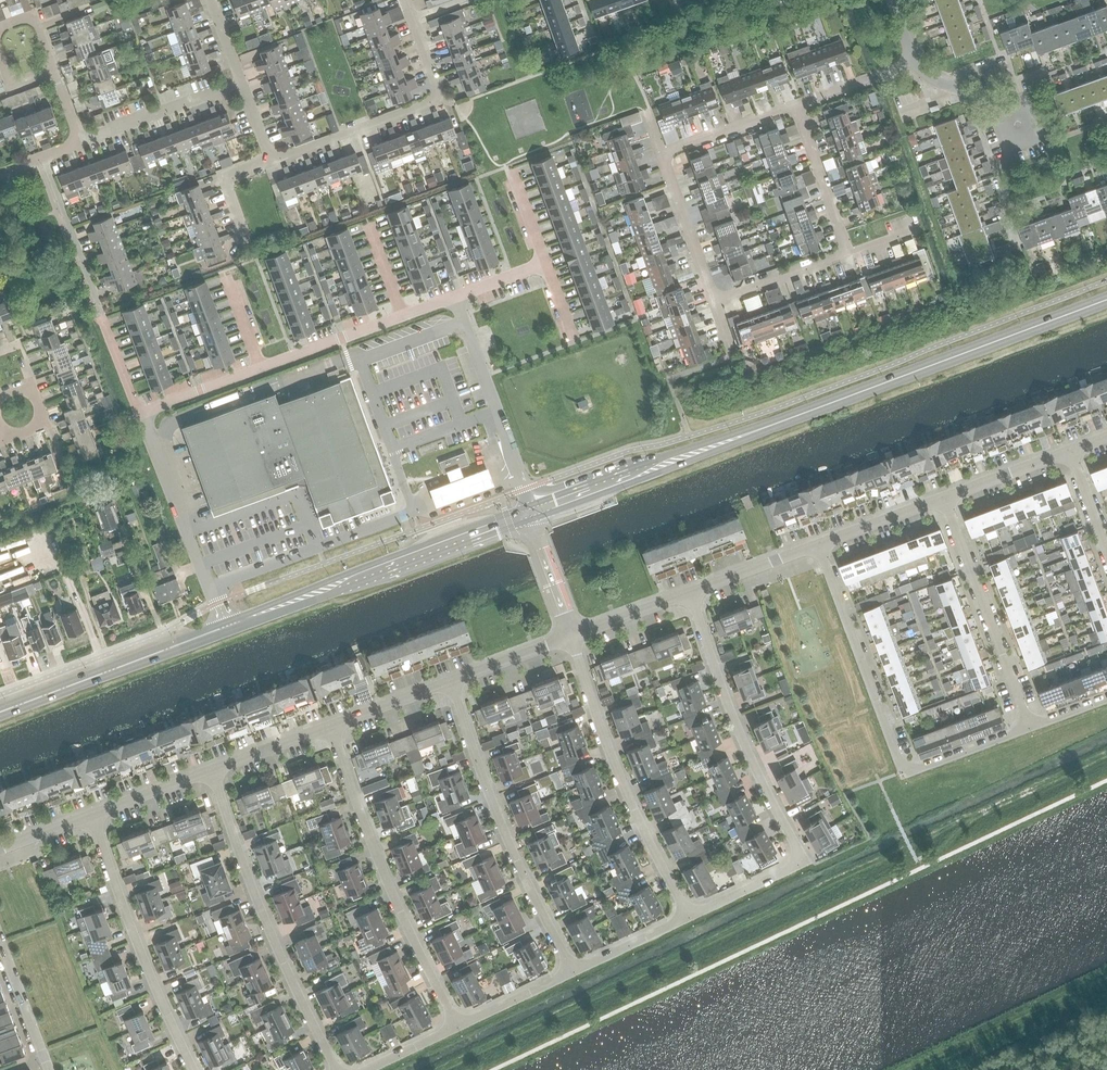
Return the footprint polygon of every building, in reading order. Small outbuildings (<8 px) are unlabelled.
[(24,12),(31,9),(27,0),(19,0),(24,12)] [(249,12),(244,0),(231,0),(238,17),(249,12)] [(249,12),(260,8),(257,0),(244,0),(249,12)] [(260,8),(271,4),(270,0),(257,0),(260,8)] [(271,4),(273,9),(284,5),(282,0),(270,0),(271,4)] [(541,3),(545,16),(563,9),(560,0),(549,0),(541,3)] [(603,0),(588,0),(594,17),(607,12),(603,0)] [(617,0),(603,0),(607,12),(620,7),(617,0)] [(960,0),(946,0),(937,3),(941,14),(962,6),(960,0)] [(166,9),(170,20),(199,9),(198,7),(188,11),(185,2),(166,9)] [(91,5),(94,12),(100,10),(98,3),(91,5)] [(575,14),(580,12),(578,4),(572,6),(575,14)] [(1106,5),(1096,9),(1104,30),(1106,29),(1106,5)] [(966,16),(962,6),(941,14),(944,24),(966,16)] [(359,15),(364,26),(390,16),(389,12),(381,15),(378,8),(359,15)] [(199,9),(170,20),(174,31),(193,24),(190,15),(200,12),(199,9)] [(433,37),(434,39),(463,28),(462,26),(465,25),(459,9),(440,16),(442,23),(440,24),(443,33),(433,37)] [(563,9),(545,16),(550,29),(568,22),(563,9)] [(1097,33),(1104,30),(1096,9),(1086,13),(1094,36),(1098,35),(1097,33)] [(1094,36),(1086,13),(1075,16),(1079,27),(1072,29),(1076,40),(1088,36),(1089,38),(1094,36)] [(122,30),(132,27),(128,14),(118,18),(122,30)] [(302,17),(306,27),(312,24),(308,15),(302,17)] [(68,30),(59,33),(61,38),(70,35),(87,29),(82,16),(65,22),(68,30)] [(364,26),(368,37),(386,30),(384,24),(392,21),(390,16),(364,26)] [(969,27),(966,16),(944,24),(948,34),(969,27)] [(1070,43),(1076,40),(1072,29),(1079,27),(1075,16),(1058,22),(1067,46),(1071,45),(1070,43)] [(579,27),(585,25),(582,17),(577,19),(579,27)] [(494,25),(492,18),(483,22),(485,28),(494,25)] [(568,22),(550,29),(554,42),(573,35),(568,22)] [(1031,32),(1028,22),(1016,26),(1021,37),(1015,39),(1018,50),(1035,44),(1035,43),(1031,32)] [(1067,46),(1058,22),(1048,26),(1052,37),(1045,39),(1049,50),(1061,46),(1062,48),(1067,46)] [(193,24),(174,31),(178,42),(207,31),(207,29),(196,33),(193,24)] [(73,42),(63,45),(65,51),(74,47),(91,41),(101,37),(96,25),(87,29),(70,35),(73,42)] [(1021,37),(1016,26),(1000,32),(1007,53),(1018,50),(1015,39),(1021,37)] [(1043,52),(1049,50),(1045,39),(1052,37),(1048,26),(1031,32),(1035,43),(1035,44),(1039,54),(1040,56),(1044,54),(1043,52)] [(969,27),(948,34),(952,44),(973,37),(969,27)] [(467,39),(463,28),(434,39),(434,41),(445,37),(448,46),(467,39)] [(368,37),(372,48),(399,38),(397,34),(389,37),(386,30),(368,37)] [(178,42),(182,53),(201,46),(198,37),(208,34),(207,31),(178,42)] [(298,33),(302,47),(309,45),(305,31),(298,33)] [(252,47),(264,43),(261,35),(249,39),(252,47)] [(573,35),(554,42),(559,55),(577,48),(573,35)] [(595,36),(590,37),(587,39),(589,44),(597,42),(595,36)] [(977,48),(973,37),(952,44),(956,56),(977,48)] [(372,48),(376,59),(394,52),(392,46),(400,43),(399,38),(372,48)] [(471,50),(467,39),(448,46),(451,55),(441,59),(442,61),(471,50)] [(841,39),(830,43),(837,63),(843,60),(845,67),(850,65),(848,59),(841,39)] [(70,63),(84,58),(84,57),(96,53),(91,41),(74,47),(77,54),(68,58),(70,63)] [(830,43),(820,47),(829,73),(833,71),(831,65),(837,63),(830,43)] [(718,46),(720,52),(727,49),(725,44),(718,46)] [(254,62),(255,66),(282,56),(278,45),(259,52),(262,59),(254,62)] [(204,55),(201,46),(182,53),(187,64),(216,53),(215,51),(204,55)] [(810,72),(816,70),(809,51),(807,46),(797,49),(808,80),(812,79),(810,72)] [(820,47),(809,51),(816,70),(822,68),(824,74),(829,73),(820,47)] [(96,53),(84,57),(84,58),(88,70),(105,63),(114,60),(110,48),(101,51),(96,53)] [(307,48),(300,51),(304,60),(311,58),(307,48)] [(786,53),(788,58),(795,78),(801,75),(803,82),(808,80),(797,49),(786,53)] [(453,59),(456,68),(475,61),(471,50),(442,61),(443,63),(453,59)] [(376,59),(380,70),(407,60),(405,56),(397,59),(394,52),(376,59)] [(145,55),(148,62),(154,59),(152,53),(145,55)] [(207,76),(220,71),(218,65),(209,68),(206,59),(216,56),(216,53),(187,64),(191,76),(205,71),(207,76)] [(508,62),(505,53),(499,55),(502,64),(508,62)] [(770,65),(780,91),(784,89),(782,82),(788,80),(779,55),(768,59),(770,65)] [(265,68),(268,74),(286,67),(282,56),(255,66),(257,71),(265,68)] [(682,66),(689,63),(686,57),(680,60),(682,66)] [(380,70),(384,81),(403,74),(400,68),(408,65),(407,60),(380,70)] [(105,63),(88,70),(93,82),(110,76),(110,75),(119,72),(115,61),(106,64),(105,63)] [(479,72),(475,61),(456,68),(460,77),(449,81),(450,83),(479,72)] [(667,62),(656,67),(658,71),(662,70),(662,71),(669,68),(667,62)] [(775,92),(780,91),(770,65),(760,68),(767,88),(773,85),(775,92)] [(262,84),(264,88),(291,78),(286,67),(268,74),(270,81),(262,84)] [(761,90),(767,88),(760,68),(749,72),(759,98),(763,96),(761,90)] [(479,72),(450,83),(451,85),(461,81),(465,90),(483,83),(479,72)] [(749,72),(739,76),(746,95),(752,93),(754,100),(759,98),(749,72)] [(384,81),(388,92),(415,82),(413,78),(405,81),(403,74),(384,81)] [(1095,78),(1103,100),(1106,98),(1106,79),(1105,74),(1095,78)] [(733,107),(738,106),(729,80),(727,75),(716,79),(725,103),(731,100),(733,107)] [(110,76),(93,82),(97,94),(114,88),(110,76)] [(739,76),(729,80),(738,106),(742,104),(740,97),(746,95),(739,76)] [(274,90),(276,96),(295,89),(291,78),(264,88),(265,93),(274,90)] [(1095,78),(1085,82),(1092,104),(1103,100),(1095,78)] [(718,105),(711,86),(709,81),(699,85),(700,90),(709,116),(714,114),(711,107),(718,105)] [(417,87),(415,82),(388,92),(392,104),(411,97),(408,90),(417,87)] [(1085,82),(1074,86),(1082,107),(1092,104),(1085,82)] [(154,86),(147,88),(149,95),(156,92),(154,86)] [(1072,111),(1082,107),(1074,86),(1064,89),(1072,111)] [(119,100),(114,88),(97,94),(102,107),(119,100)] [(299,100),(295,89),(276,96),(278,103),(270,106),(272,110),(299,100)] [(1061,115),(1072,111),(1064,89),(1053,93),(1061,115)] [(705,117),(709,116),(700,90),(690,93),(696,113),(702,111),(705,117)] [(679,97),(688,123),(693,122),(690,115),(696,113),(690,93),(679,97)] [(669,101),(676,120),(682,118),(684,125),(688,123),(679,97),(669,101)] [(365,102),(369,111),(376,108),(373,99),(365,102)] [(282,112),(284,118),(303,111),(299,100),(272,110),(273,115),(282,112)] [(676,120),(669,101),(658,105),(663,119),(657,121),(661,133),(672,129),(670,122),(676,120)] [(828,123),(830,129),(849,122),(846,112),(849,111),(846,103),(829,109),(832,116),(826,118),(820,121),(821,125),(828,123)] [(222,135),(224,141),(235,136),(226,112),(217,116),(213,105),(211,106),(222,135)] [(50,106),(38,111),(44,128),(56,123),(50,106)] [(222,135),(211,106),(209,107),(213,117),(204,121),(212,143),(215,143),(213,139),(222,135)] [(436,110),(434,111),(445,140),(456,136),(455,133),(449,117),(440,121),(436,110)] [(32,132),(44,128),(38,111),(25,115),(32,132)] [(278,128),(280,132),(307,122),(303,111),(284,118),(286,125),(278,128)] [(435,122),(427,126),(434,144),(445,140),(434,111),(432,112),(435,122)] [(622,127),(630,124),(630,125),(642,121),(638,111),(619,118),(622,127)] [(882,111),(880,112),(877,113),(880,123),(884,122),(885,121),(882,111)] [(17,131),(13,120),(11,114),(0,118),(0,122),(5,135),(17,131)] [(182,129),(189,148),(200,144),(189,114),(187,115),(191,126),(182,129)] [(191,114),(189,114),(200,144),(202,149),(213,145),(212,143),(204,121),(195,124),(191,114)] [(19,137),(32,132),(25,115),(13,120),(17,131),(19,137)] [(934,125),(938,137),(960,129),(956,117),(934,125)] [(423,148),(434,144),(427,126),(418,129),(414,118),(412,119),(423,148)] [(413,131),(405,134),(412,153),(414,159),(425,155),(423,148),(412,119),(410,120),(413,131)] [(335,120),(328,123),(332,133),(339,130),(335,120)] [(826,137),(827,142),(858,131),(854,120),(849,122),(830,129),(832,135),(826,137)] [(178,152),(189,148),(182,129),(173,132),(169,122),(167,123),(178,152)] [(311,134),(307,122),(280,132),(282,137),(290,134),(292,141),(311,134)] [(169,134),(160,137),(167,156),(178,152),(167,123),(165,123),(169,134)] [(610,151),(629,144),(627,138),(634,136),(630,125),(630,124),(622,127),(604,133),(602,137),(604,141),(606,140),(610,151)] [(391,139),(383,142),(390,161),(401,157),(390,127),(388,128),(391,139)] [(401,157),(412,153),(405,134),(396,137),(392,127),(390,127),(401,157)] [(761,145),(762,146),(788,137),(786,132),(779,135),(777,128),(758,135),(758,137),(753,139),(756,147),(761,145)] [(938,137),(942,148),(964,140),(960,129),(938,137)] [(156,160),(167,156),(160,137),(151,140),(147,130),(145,131),(156,160)] [(140,153),(134,155),(139,169),(146,167),(145,164),(156,160),(145,131),(143,132),(147,142),(137,146),(140,153)] [(462,131),(455,133),(456,136),(461,150),(462,150),(468,147),(462,131)] [(858,131),(827,142),(829,146),(835,144),(838,150),(861,141),(858,131)] [(917,143),(914,133),(908,135),(911,145),(917,143)] [(789,141),(788,137),(762,146),(765,157),(785,150),(782,144),(789,141)] [(968,152),(964,140),(942,148),(946,159),(968,152)] [(833,158),(836,167),(849,163),(847,159),(865,152),(861,141),(838,150),(840,156),(833,158)] [(379,165),(390,161),(383,142),(371,146),(373,151),(367,154),(374,174),(381,172),(379,165)] [(133,172),(139,169),(134,155),(128,157),(125,150),(116,153),(112,143),(110,144),(121,173),(132,169),(133,172)] [(111,155),(103,158),(110,177),(121,173),(110,144),(108,145),(111,155)] [(632,150),(629,144),(610,151),(614,161),(640,152),(638,148),(632,150)] [(742,144),(736,146),(739,153),(745,151),(742,144)] [(339,179),(350,175),(343,157),(335,160),(331,149),(329,150),(339,179)] [(330,161),(321,165),(328,183),(339,179),(329,150),(326,151),(330,161)] [(712,164),(708,153),(700,156),(699,151),(696,150),(687,153),(690,160),(689,160),(691,166),(685,169),(686,173),(712,164)] [(787,156),(785,150),(765,157),(769,167),(795,158),(793,153),(787,156)] [(90,151),(88,152),(99,181),(110,177),(103,158),(94,162),(90,151)] [(89,163),(81,167),(88,185),(99,181),(88,152),(86,153),(89,163)] [(226,166),(242,159),(239,152),(223,159),(226,166)] [(355,152),(343,157),(350,175),(362,171),(355,152)] [(641,156),(640,152),(614,161),(618,172),(637,165),(635,159),(641,156)] [(968,152),(946,159),(950,170),(972,163),(968,152)] [(363,155),(357,158),(361,168),(367,165),(363,155)] [(555,168),(551,156),(532,163),(536,175),(555,168)] [(317,187),(328,183),(321,165),(313,168),(309,157),(307,158),(317,187)] [(308,170),(299,173),(306,192),(317,187),(307,158),(304,159),(308,170)] [(769,167),(773,177),(792,171),(790,164),(797,162),(795,158),(769,167)] [(68,159),(66,160),(77,189),(88,185),(81,167),(72,170),(68,159)] [(77,189),(66,160),(64,161),(68,172),(58,175),(67,199),(79,195),(77,189)] [(471,160),(462,163),(465,171),(473,168),(471,160)] [(590,160),(583,163),(586,170),(592,168),(590,160)] [(850,167),(849,163),(836,167),(839,176),(846,174),(848,180),(872,171),(868,160),(850,167)] [(749,163),(743,165),(746,175),(753,173),(749,163)] [(972,163),(950,170),(954,182),(976,174),(972,163)] [(694,175),(697,181),(716,174),(712,164),(686,173),(688,177),(694,175)] [(616,184),(621,182),(647,173),(646,168),(639,171),(637,165),(618,172),(613,174),(616,184)] [(929,175),(925,165),(919,167),(923,177),(929,175)] [(284,200),(295,196),(285,166),(282,167),(286,178),(277,181),(282,194),(275,197),(280,210),(287,208),(284,200)] [(295,196),(306,192),(299,173),(291,176),(287,166),(285,166),(295,196)] [(585,172),(588,181),(599,176),(596,167),(585,172)] [(559,179),(555,168),(536,175),(540,186),(559,179)] [(794,177),(792,171),(773,177),(776,187),(771,189),(773,196),(779,194),(805,186),(801,174),(794,177)] [(844,188),(845,193),(871,183),(871,182),(876,181),(872,171),(848,180),(850,186),(844,188)] [(649,177),(647,173),(621,182),(616,184),(621,195),(625,193),(645,186),(642,180),(649,177)] [(716,175),(716,174),(697,181),(699,187),(692,190),(694,194),(724,183),(720,173),(716,175)] [(976,174),(954,182),(957,188),(946,191),(948,197),(970,189),(968,184),(978,181),(976,174)] [(435,183),(433,176),(427,178),(429,185),(435,183)] [(563,190),(559,179),(540,186),(544,197),(563,190)] [(416,183),(419,190),(425,188),(422,181),(416,183)] [(409,183),(403,185),(406,193),(412,191),(409,183)] [(472,195),(468,183),(449,190),(453,202),(472,195)] [(702,196),(704,202),(723,195),(723,194),(727,193),(724,183),(694,194),(695,198),(702,196)] [(856,201),(875,194),(871,183),(845,193),(847,197),(854,195),(856,201)] [(179,204),(184,202),(213,191),(212,189),(202,193),(198,184),(179,191),(175,193),(179,204)] [(754,195),(757,203),(761,201),(755,184),(750,185),(754,195)] [(1096,187),(1104,209),(1106,208),(1106,186),(1106,184),(1096,187)] [(754,195),(750,185),(743,188),(747,198),(754,195)] [(779,194),(786,213),(805,206),(803,200),(809,197),(805,186),(779,194)] [(1096,187),(1085,191),(1089,202),(1083,205),(1087,215),(1104,209),(1096,187)] [(970,189),(948,197),(952,208),(974,200),(970,189)] [(567,201),(563,190),(544,197),(548,208),(567,201)] [(188,213),(206,206),(203,198),(214,194),(213,191),(184,202),(188,213)] [(1066,198),(1070,209),(1071,208),(1076,219),(1077,219),(1087,215),(1083,205),(1089,202),(1085,191),(1066,198)] [(594,194),(598,205),(606,203),(602,192),(594,194)] [(879,205),(875,194),(856,201),(858,207),(851,209),(853,214),(860,211),(860,212),(879,205)] [(476,206),(472,195),(453,202),(457,213),(476,206)] [(727,206),(723,195),(704,202),(706,208),(700,210),(704,222),(729,213),(727,206)] [(651,200),(645,203),(642,196),(623,203),(627,214),(657,203),(655,197),(651,198),(651,200)] [(974,200),(952,208),(956,219),(978,211),(974,200)] [(571,212),(567,201),(548,208),(552,219),(571,212)] [(758,203),(760,210),(765,208),(767,205),(765,201),(758,203)] [(627,214),(631,224),(650,218),(648,212),(654,209),(655,211),(659,209),(657,203),(627,214)] [(99,213),(105,211),(103,204),(97,207),(99,213)] [(220,211),(210,215),(206,206),(188,213),(188,214),(183,216),(187,226),(192,224),(221,214),(220,211)] [(410,217),(406,206),(387,213),(391,224),(410,217)] [(476,206),(457,213),(461,224),(480,217),(476,206)] [(807,212),(805,206),(786,213),(789,223),(815,214),(813,209),(807,212)] [(91,216),(97,214),(95,207),(89,209),(91,216)] [(1071,208),(1070,209),(1062,211),(1066,222),(1059,224),(1063,235),(1080,229),(1077,219),(1076,219),(1071,208)] [(79,221),(86,218),(84,211),(77,214),(79,221)] [(349,211),(341,214),(343,220),(351,216),(349,211)] [(978,211),(956,219),(960,230),(982,223),(978,211)] [(1062,211),(1045,217),(1053,238),(1063,235),(1059,224),(1066,222),(1062,211)] [(335,212),(328,214),(331,223),(338,221),(335,212)] [(575,223),(571,212),(552,219),(557,230),(575,223)] [(715,231),(717,237),(736,230),(732,219),(732,220),(729,213),(704,222),(708,233),(715,231)] [(221,214),(192,224),(196,235),(214,228),(211,220),(222,216),(221,214)] [(789,223),(793,233),(812,227),(810,221),(817,218),(815,214),(789,223)] [(87,233),(89,237),(115,227),(111,216),(93,223),(95,230),(87,233)] [(414,229),(410,217),(391,224),(395,236),(414,229)] [(484,228),(480,217),(461,224),(466,235),(484,228)] [(1036,244),(1053,238),(1045,217),(1035,221),(1039,232),(1033,234),(1036,244)] [(652,224),(650,218),(631,224),(635,235),(667,223),(665,219),(652,224)] [(314,220),(307,223),(310,230),(317,227),(314,220)] [(982,223),(960,230),(961,233),(957,235),(960,243),(987,234),(1002,228),(999,220),(983,226),(982,223)] [(141,224),(143,230),(151,227),(149,221),(141,224)] [(1025,248),(1036,244),(1033,234),(1039,232),(1035,221),(1018,227),(1025,248)] [(580,234),(575,223),(557,230),(561,241),(580,234)] [(635,235),(638,245),(657,238),(655,232),(668,228),(667,223),(635,235)] [(98,239),(101,245),(120,238),(115,227),(89,237),(90,242),(98,239)] [(793,233),(797,244),(823,235),(821,230),(814,233),(812,227),(793,233)] [(214,228),(196,235),(200,246),(229,235),(228,233),(218,237),(214,228)] [(351,240),(346,228),(324,237),(328,248),(351,240)] [(489,239),(484,228),(466,235),(470,246),(489,239)] [(419,240),(414,229),(395,236),(400,247),(419,240)] [(608,233),(610,238),(617,236),(616,230),(608,233)] [(740,241),(736,230),(717,237),(719,243),(712,245),(714,250),(740,241)] [(774,231),(768,234),(771,240),(776,238),(774,231)] [(584,245),(580,234),(561,241),(565,252),(584,245)] [(987,234),(960,243),(964,254),(991,245),(987,234)] [(229,235),(200,246),(204,258),(208,268),(227,261),(223,251),(219,242),(230,238),(229,235)] [(824,239),(823,235),(797,244),(801,255),(820,248),(817,241),(824,239)] [(95,255),(97,259),(124,249),(120,238),(101,245),(103,252),(95,255)] [(638,245),(642,256),(668,246),(666,242),(660,244),(657,238),(638,245)] [(163,247),(170,245),(168,239),(161,241),(163,247)] [(493,250),(489,239),(470,246),(474,257),(493,250)] [(355,251),(351,240),(328,248),(332,260),(336,258),(355,251)] [(423,251),(419,240),(400,247),(404,258),(423,251)] [(722,252),(724,258),(743,251),(740,241),(714,250),(715,254),(722,252)] [(895,245),(899,256),(908,253),(904,241),(895,245)] [(674,244),(668,246),(669,251),(670,253),(676,250),(674,244)] [(992,249),(991,245),(964,254),(968,266),(1010,251),(1007,244),(992,249)] [(588,256),(584,245),(565,252),(569,263),(588,256)] [(642,256),(646,266),(665,259),(663,253),(669,251),(668,246),(642,256)] [(914,259),(908,261),(915,280),(924,277),(925,279),(933,276),(923,248),(911,252),(914,259)] [(107,261),(109,267),(128,260),(124,249),(97,259),(98,264),(107,261)] [(497,261),(493,250),(474,257),(478,268),(497,261)] [(720,266),(721,271),(752,260),(748,250),(744,251),(743,251),(724,258),(726,264),(720,266)] [(289,262),(285,251),(266,258),(270,270),(289,262)] [(359,262),(355,251),(336,258),(340,269),(359,262)] [(427,262),(423,251),(404,258),(408,269),(427,262)] [(766,256),(768,262),(776,259),(774,253),(766,256)] [(592,267),(588,256),(569,263),(573,274),(592,267)] [(895,258),(904,284),(915,280),(908,261),(902,263),(899,256),(895,258)] [(893,266),(887,268),(894,287),(904,284),(895,258),(891,260),(893,266)] [(646,266),(650,277),(675,267),(674,263),(667,265),(665,259),(646,266)] [(103,277),(105,281),(132,271),(128,260),(109,267),(111,274),(103,277)] [(755,271),(752,260),(721,271),(723,275),(730,273),(732,279),(755,271)] [(293,274),(289,262),(270,270),(274,281),(293,274)] [(363,273),(359,262),(340,269),(344,280),(363,273)] [(431,273),(427,262),(408,269),(412,280),(431,273)] [(879,264),(874,265),(883,291),(894,287),(887,268),(881,271),(879,264)] [(869,296),(883,291),(874,265),(870,267),(872,274),(862,277),(869,296)] [(596,278),(592,267),(573,274),(577,285),(596,278)] [(677,272),(675,267),(650,277),(653,287),(654,287),(672,281),(673,281),(670,274),(677,272)] [(180,276),(177,268),(171,270),(174,278),(180,276)] [(136,283),(132,271),(105,281),(107,286),(115,283),(117,290),(136,283)] [(440,282),(436,271),(431,273),(412,280),(416,291),(440,282)] [(367,284),(363,273),(344,280),(348,291),(367,284)] [(297,285),(293,274),(274,281),(278,292),(297,285)] [(855,301),(869,296),(862,277),(852,281),(850,274),(846,276),(855,301)] [(163,276),(160,278),(158,281),(160,285),(166,283),(163,276)] [(844,305),(855,301),(846,276),(841,277),(843,284),(837,286),(844,305)] [(600,290),(596,278),(577,285),(581,297),(600,290)] [(208,292),(204,281),(185,288),(190,299),(208,292)] [(690,291),(683,294),(681,287),(675,289),(672,281),(654,287),(657,296),(655,297),(659,307),(666,305),(692,296),(690,291)] [(825,283),(834,309),(844,305),(837,286),(831,288),(829,282),(825,283)] [(833,309),(834,309),(825,283),(820,285),(823,291),(817,294),(825,318),(835,314),(833,309)] [(371,295),(367,284),(348,291),(343,293),(347,304),(352,302),(371,295)] [(301,296),(297,285),(278,292),(282,303),(301,296)] [(772,302),(787,296),(783,285),(768,290),(772,302)] [(825,318),(817,294),(811,296),(808,289),(804,291),(813,316),(812,317),(814,322),(825,318)] [(604,301),(600,290),(581,297),(585,308),(604,301)] [(813,316),(804,291),(799,292),(802,299),(792,302),(796,315),(800,314),(802,320),(812,317),(813,316)] [(213,303),(208,292),(190,299),(194,310),(213,303)] [(747,297),(750,309),(766,305),(763,293),(747,297)] [(375,306),(371,295),(352,302),(357,313),(375,306)] [(305,307),(301,296),(282,303),(286,314),(305,307)] [(666,305),(669,315),(688,309),(686,303),(693,300),(692,296),(666,305)] [(793,316),(796,315),(792,302),(782,306),(779,299),(775,301),(786,331),(797,327),(793,316)] [(0,303),(0,321),(0,322),(1,322),(4,332),(9,330),(5,320),(13,317),(6,300),(0,303)] [(608,312),(604,301),(585,308),(589,319),(608,312)] [(786,331),(775,301),(771,302),(773,309),(767,311),(776,336),(786,332),(786,331)] [(217,315),(213,303),(194,310),(198,322),(217,315)] [(146,315),(142,304),(123,311),(127,322),(146,315)] [(309,318),(305,307),(286,314),(291,325),(309,318)] [(776,336),(767,311),(761,313),(759,307),(754,308),(765,339),(776,336)] [(752,317),(746,319),(753,338),(755,343),(765,339),(754,308),(750,310),(752,317)] [(669,315),(673,326),(699,317),(697,312),(691,315),(688,309),(669,315)] [(612,323),(608,312),(589,319),(594,330),(612,323)] [(753,338),(746,319),(740,321),(738,314),(726,318),(736,346),(743,344),(742,342),(753,338)] [(150,326),(146,315),(127,322),(132,333),(150,326)] [(221,326),(217,315),(198,322),(202,333),(221,326)] [(672,338),(677,336),(696,329),(694,324),(700,321),(699,317),(673,326),(668,328),(672,338)] [(55,331),(50,318),(31,325),(33,333),(36,332),(38,337),(55,331)] [(314,329),(309,318),(291,325),(295,336),(314,329)] [(643,326),(646,334),(652,332),(649,324),(643,326)] [(155,338),(150,326),(132,333),(136,345),(155,338)] [(225,337),(221,326),(202,333),(206,344),(225,337)] [(698,335),(696,329),(677,336),(680,347),(706,338),(705,333),(698,335)] [(59,343),(55,331),(38,337),(35,338),(38,345),(41,344),(43,349),(47,348),(59,343)] [(229,348),(225,337),(206,344),(210,354),(210,355),(229,348)] [(159,349),(155,338),(136,345),(140,356),(159,349)] [(708,342),(706,338),(680,347),(684,358),(686,357),(688,364),(711,356),(709,348),(703,350),(701,344),(708,342)] [(47,348),(51,360),(68,354),(63,341),(59,343),(47,348)] [(801,352),(808,350),(806,343),(798,346),(801,352)] [(233,359),(229,348),(210,355),(210,354),(206,356),(211,368),(233,359)] [(163,360),(159,349),(140,356),(144,367),(163,360)] [(774,354),(777,362),(784,359),(781,351),(774,354)] [(51,360),(56,372),(73,366),(68,354),(51,360)] [(761,359),(764,366),(770,364),(767,356),(761,359)] [(167,371),(163,360),(144,367),(148,378),(167,371)] [(77,378),(73,366),(56,372),(60,384),(77,378)] [(171,382),(167,371),(148,378),(152,389),(171,382)] [(274,393),(181,427),(211,510),(223,505),(282,483),(285,489),(290,487),(296,485),(298,485),(307,485),(319,518),(322,526),(395,500),(392,492),(350,377),(348,377),(339,380),(278,403),(274,393)] [(60,384),(65,397),(82,390),(77,378),(60,384)] [(1093,383),(1100,402),(1106,399),(1106,385),(1105,379),(1093,383)] [(1081,388),(1088,406),(1088,407),(1100,403),(1100,402),(1093,383),(1092,382),(1081,387),(1081,388)] [(1081,388),(1069,392),(1076,410),(1088,406),(1081,388)] [(65,397),(69,408),(69,409),(80,405),(86,403),(82,390),(65,397)] [(1069,392),(1057,397),(1064,415),(1076,410),(1069,392)] [(1057,396),(1046,400),(1053,420),(1065,416),(1064,415),(1057,397),(1057,396)] [(1035,405),(1041,423),(1042,424),(1053,420),(1046,400),(1034,404),(1035,405)] [(59,427),(68,424),(68,423),(85,417),(80,405),(69,409),(69,408),(63,411),(66,418),(57,422),(59,427)] [(1035,405),(1023,410),(1030,428),(1041,423),(1035,405)] [(1023,410),(1011,414),(1018,432),(1030,428),(1023,410)] [(999,417),(999,418),(1006,437),(1006,438),(1018,433),(1018,432),(1011,414),(1011,413),(999,417)] [(63,439),(72,436),(89,429),(85,417),(68,423),(68,424),(70,431),(61,434),(63,439)] [(999,418),(987,423),(994,441),(1006,437),(999,418)] [(987,423),(976,427),(982,445),(994,441),(987,423)] [(983,446),(982,445),(976,427),(975,426),(963,430),(964,432),(971,450),(971,451),(983,446)] [(68,451),(77,448),(94,441),(89,429),(72,436),(75,443),(66,446),(68,451)] [(964,432),(952,436),(959,454),(971,450),(964,432)] [(947,459),(959,454),(952,436),(940,440),(947,459)] [(940,439),(928,443),(936,464),(947,460),(947,459),(940,440),(940,439)] [(98,454),(94,441),(77,448),(79,455),(70,459),(72,464),(98,454)] [(917,449),(924,467),(925,468),(936,464),(928,443),(917,448),(917,449)] [(917,449),(906,453),(912,471),(924,467),(917,449)] [(50,452),(38,457),(44,474),(48,484),(53,482),(49,472),(57,469),(50,452)] [(464,452),(439,462),(443,474),(446,472),(460,467),(469,464),(464,452)] [(906,453),(894,458),(900,476),(912,471),(906,453)] [(98,454),(93,456),(95,462),(101,460),(98,454)] [(10,457),(13,466),(20,483),(32,478),(26,461),(18,464),(15,455),(10,457)] [(37,477),(44,474),(38,457),(26,461),(32,478),(35,489),(40,487),(37,477)] [(881,461),(882,462),(889,480),(889,481),(901,477),(900,476),(894,458),(893,457),(881,461)] [(20,483),(13,466),(6,468),(3,459),(0,460),(0,468),(1,470),(7,487),(8,490),(16,487),(15,485),(20,483)] [(877,485),(889,480),(882,462),(870,466),(877,485)] [(870,466),(858,471),(865,489),(877,485),(870,466)] [(1106,487),(1106,477),(1104,468),(1092,472),(1099,490),(1106,487)] [(486,469),(427,492),(434,509),(493,487),(486,469)] [(847,475),(853,493),(854,495),(866,490),(865,489),(858,471),(858,470),(846,474),(847,475)] [(847,475),(835,480),(841,498),(853,493),(847,475)] [(835,480),(823,484),(830,502),(841,498),(835,480)] [(1075,506),(1066,482),(1055,486),(1064,510),(1075,506)] [(131,486),(138,505),(146,501),(139,483),(131,486)] [(822,483),(811,487),(819,508),(830,503),(830,502),(823,484),(822,483)] [(1044,490),(1050,508),(1053,514),(1064,510),(1055,486),(1044,490)] [(800,491),(800,492),(807,511),(807,512),(819,508),(811,487),(800,491)] [(1050,508),(1044,490),(1033,494),(1039,512),(1042,519),(1053,514),(1050,508)] [(800,492),(788,497),(795,515),(807,511),(800,492)] [(91,499),(94,507),(104,503),(103,500),(106,499),(107,502),(110,500),(108,493),(91,499)] [(1028,517),(1039,512),(1033,494),(1022,499),(1028,517)] [(788,497),(776,501),(783,520),(795,515),(788,497)] [(113,526),(119,524),(111,501),(107,502),(106,499),(103,501),(104,503),(93,507),(101,531),(107,529),(108,532),(114,529),(113,526)] [(1028,517),(1022,499),(1011,503),(1017,521),(1028,517)] [(784,521),(783,520),(776,501),(776,500),(764,505),(772,525),(784,521)] [(1011,503),(1000,507),(1006,525),(1017,521),(1011,503)] [(1000,507),(989,511),(995,529),(1006,525),(1000,507)] [(989,511),(978,515),(984,533),(995,529),(989,511)] [(126,522),(136,518),(134,512),(124,516),(126,522)] [(973,537),(984,533),(978,515),(966,519),(973,537)] [(737,516),(729,519),(736,538),(744,535),(737,516)] [(721,522),(728,541),(732,539),(732,540),(736,538),(729,519),(725,520),(725,521),(721,522)] [(721,522),(713,525),(720,544),(728,541),(721,522)] [(720,544),(713,525),(705,528),(712,547),(720,544)] [(701,529),(697,531),(704,550),(708,549),(708,548),(712,547),(705,528),(701,530),(701,529)] [(940,529),(929,533),(935,551),(947,547),(940,529)] [(697,531),(689,533),(697,553),(704,550),(697,531)] [(1081,542),(1077,531),(1059,537),(1064,548),(1081,542)] [(689,533),(681,536),(689,556),(697,553),(689,533)] [(929,533),(918,537),(925,555),(935,551),(929,533)] [(689,556),(681,536),(678,538),(674,540),(681,558),(685,557),(689,556)] [(927,561),(925,555),(918,537),(907,541),(916,566),(927,561)] [(99,541),(104,556),(115,552),(111,540),(108,541),(107,538),(99,541)] [(674,540),(666,543),(673,561),(681,558),(674,540)] [(916,566),(907,541),(896,546),(905,570),(916,566)] [(168,567),(159,542),(152,544),(158,560),(157,561),(157,563),(160,570),(168,567)] [(1085,552),(1081,542),(1064,548),(1067,559),(1085,552)] [(673,561),(666,543),(658,546),(665,564),(673,561)] [(654,547),(650,548),(657,568),(661,566),(665,564),(658,546),(654,547)] [(905,570),(896,546),(885,550),(894,574),(905,570)] [(657,568),(650,548),(642,551),(649,571),(657,568)] [(894,574),(885,550),(874,554),(883,578),(894,574)] [(13,556),(12,551),(0,554),(0,559),(13,556)] [(117,555),(119,563),(126,560),(123,551),(116,553),(117,555)] [(1085,552),(1067,559),(1071,569),(1089,562),(1085,552)] [(883,578),(874,554),(863,558),(872,582),(883,578)] [(104,567),(100,556),(90,559),(94,571),(104,567)] [(1011,568),(1007,557),(990,563),(994,574),(1011,568)] [(872,582),(863,558),(852,562),(861,586),(872,582)] [(840,566),(847,584),(849,590),(861,586),(852,562),(840,566)] [(1093,573),(1089,562),(1071,569),(1066,571),(1068,582),(1070,581),(1093,573)] [(153,572),(160,570),(157,563),(151,566),(153,572)] [(6,572),(7,576),(21,573),(20,568),(6,572)] [(165,568),(159,570),(170,598),(181,594),(175,577),(169,579),(165,568)] [(1015,578),(1011,568),(994,574),(998,585),(1015,578)] [(158,603),(170,598),(159,570),(153,573),(157,584),(151,586),(158,603)] [(1072,592),(1074,592),(1097,583),(1093,573),(1070,581),(1072,592)] [(955,588),(951,578),(927,587),(931,597),(955,588)] [(1015,578),(998,585),(1001,595),(1019,588),(1015,578)] [(25,585),(25,586),(29,596),(44,591),(40,579),(25,585)] [(140,609),(143,608),(137,592),(139,587),(136,580),(117,587),(124,605),(126,604),(129,613),(135,611),(135,612),(140,611),(140,609)] [(1083,600),(1101,593),(1097,583),(1074,592),(1078,602),(1083,600)] [(29,596),(25,586),(11,591),(15,602),(29,596)] [(766,588),(760,590),(762,597),(768,594),(766,588)] [(955,588),(931,597),(935,608),(942,605),(959,599),(955,588)] [(1023,599),(1019,588),(1001,595),(1005,605),(1023,599)] [(99,626),(109,622),(119,618),(112,599),(110,600),(107,591),(90,597),(94,606),(92,607),(99,626)] [(14,602),(10,592),(0,596),(0,607),(14,602)] [(1082,612),(1087,610),(1104,604),(1101,593),(1083,600),(1078,602),(1082,612)] [(59,599),(50,602),(54,613),(63,610),(59,599)] [(963,609),(959,599),(942,605),(945,616),(963,609)] [(1023,599),(1005,605),(1009,616),(1027,609),(1023,599)] [(886,615),(882,604),(864,610),(868,621),(886,615)] [(1104,604),(1087,610),(1091,621),(1106,615),(1106,611),(1104,604)] [(745,606),(732,611),(739,628),(758,621),(753,608),(747,610),(745,606)] [(32,629),(27,616),(24,607),(17,610),(33,651),(44,647),(36,627),(32,629)] [(963,609),(945,616),(949,626),(967,620),(963,609)] [(1027,609),(1009,616),(1013,626),(1031,619),(1027,609)] [(59,640),(61,639),(54,621),(50,610),(45,612),(43,613),(48,626),(42,628),(48,644),(53,642),(53,644),(59,641),(59,640)] [(67,637),(83,631),(75,610),(60,616),(67,637)] [(719,636),(739,628),(732,611),(719,616),(721,620),(714,623),(719,636)] [(889,625),(886,615),(868,621),(872,632),(889,625)] [(1091,621),(1094,631),(1106,627),(1106,615),(1091,621)] [(454,621),(462,641),(470,638),(462,618),(454,621)] [(1031,619),(1013,626),(1017,636),(1035,630),(1031,619)] [(971,630),(967,620),(949,626),(943,629),(949,638),(953,637),(971,630)] [(6,625),(17,656),(26,653),(22,642),(23,641),(16,621),(6,625)] [(458,642),(462,641),(454,621),(450,622),(451,623),(447,624),(454,643),(457,641),(458,642)] [(447,624),(439,627),(446,646),(454,643),(447,624)] [(4,649),(5,649),(9,659),(17,656),(6,625),(0,627),(0,639),(4,649)] [(893,635),(889,625),(872,632),(875,642),(893,635)] [(438,649),(446,646),(439,627),(431,630),(438,649)] [(1094,631),(1098,642),(1106,639),(1106,627),(1094,631)] [(433,650),(438,649),(431,630),(426,632),(426,631),(423,633),(430,652),(433,651),(433,650)] [(957,647),(975,640),(971,630),(953,637),(957,647)] [(1035,630),(1017,636),(1021,647),(1039,640),(1035,630)] [(677,632),(664,637),(670,654),(689,647),(685,634),(678,636),(677,632)] [(423,633),(415,636),(422,655),(430,652),(423,633)] [(761,635),(764,643),(770,641),(768,633),(761,635)] [(897,646),(893,635),(875,642),(879,652),(897,646)] [(414,658),(422,655),(415,636),(407,639),(414,658)] [(651,670),(674,662),(670,654),(664,637),(650,642),(652,646),(640,650),(645,663),(648,662),(651,670)] [(1039,641),(1039,640),(1021,647),(1025,657),(1042,651),(1050,648),(1046,638),(1039,641)] [(410,660),(414,658),(407,639),(403,640),(403,641),(399,642),(406,660),(410,659),(410,660)] [(975,640),(957,647),(961,657),(979,651),(975,640)] [(398,663),(406,660),(399,642),(391,645),(398,663)] [(390,666),(398,663),(391,645),(383,648),(390,666)] [(901,656),(897,646),(879,652),(883,663),(901,656)] [(386,668),(390,666),(383,648),(379,650),(379,649),(375,650),(382,670),(386,669),(386,668)] [(727,659),(738,655),(736,648),(725,652),(727,659)] [(374,673),(382,670),(375,650),(367,653),(374,673)] [(626,651),(613,656),(619,673),(645,663),(640,650),(628,655),(626,651)] [(983,661),(979,651),(961,657),(965,668),(983,661)] [(1042,651),(1025,657),(1029,668),(1046,661),(1042,651)] [(345,661),(345,662),(352,680),(352,681),(364,677),(357,656),(345,661)] [(619,673),(613,656),(600,661),(601,665),(595,667),(600,680),(619,673)] [(887,673),(905,666),(901,656),(883,663),(887,673)] [(737,685),(755,678),(751,666),(753,665),(751,658),(738,663),(740,669),(732,672),(737,685)] [(696,671),(709,666),(706,659),(693,664),(696,671)] [(986,671),(983,661),(965,668),(969,678),(986,671)] [(340,685),(352,680),(345,662),(333,666),(340,685)] [(333,666),(322,671),(328,689),(340,685),(333,666)] [(905,666),(887,673),(891,683),(909,677),(905,666)] [(1106,688),(1106,681),(1102,667),(1091,671),(1099,691),(1106,688)] [(1030,671),(1032,676),(1039,673),(1037,668),(1030,671)] [(329,690),(328,689),(322,671),(321,670),(310,674),(317,694),(329,690)] [(990,682),(986,671),(969,678),(973,689),(990,682)] [(1089,695),(1099,691),(1091,671),(1081,675),(1089,695)] [(306,699),(317,694),(310,674),(298,678),(299,679),(306,697),(306,699)] [(1089,695),(1081,675),(1070,678),(1078,699),(1089,695)] [(557,676),(544,681),(551,698),(570,691),(565,678),(559,680),(557,676)] [(676,688),(680,699),(701,692),(697,681),(686,685),(683,676),(670,681),(673,690),(676,688)] [(913,687),(909,677),(891,683),(895,694),(913,687)] [(737,685),(741,697),(749,694),(752,700),(765,696),(762,689),(760,690),(755,678),(737,685)] [(1068,703),(1074,700),(1078,699),(1070,678),(1060,682),(1068,703)] [(299,679),(287,684),(294,702),(306,697),(299,679)] [(533,690),(526,693),(531,706),(537,703),(539,709),(553,704),(551,698),(544,681),(531,686),(533,690)] [(1057,707),(1064,704),(1068,703),(1060,682),(1049,686),(1057,707)] [(282,706),(294,702),(287,684),(275,688),(282,706)] [(662,695),(669,693),(667,684),(660,686),(662,695)] [(606,686),(599,689),(601,695),(609,692),(606,686)] [(788,686),(780,689),(782,696),(790,693),(788,686)] [(1047,711),(1053,708),(1057,707),(1049,686),(1038,690),(1044,704),(1047,711)] [(263,692),(270,711),(271,712),(282,707),(282,706),(275,688),(275,687),(263,691),(263,692)] [(899,704),(917,698),(913,687),(895,694),(899,704)] [(652,689),(645,692),(648,698),(655,695),(652,689)] [(271,712),(270,711),(263,692),(252,697),(258,715),(261,721),(272,717),(271,712)] [(681,712),(684,720),(697,716),(694,708),(705,704),(701,692),(680,699),(684,711),(681,712)] [(611,710),(615,723),(636,716),(633,708),(641,705),(636,693),(623,698),(625,705),(611,710)] [(507,695),(493,700),(500,717),(519,710),(514,697),(508,699),(507,695)] [(252,697),(240,701),(247,719),(258,715),(252,697)] [(570,700),(572,706),(579,704),(576,697),(570,700)] [(921,708),(917,698),(899,704),(903,715),(921,708)] [(247,719),(240,701),(239,700),(228,705),(228,706),(235,724),(235,725),(247,721),(247,719)] [(480,725),(500,717),(493,700),(480,705),(482,709),(476,712),(480,725)] [(228,706),(216,710),(223,728),(235,724),(228,706)] [(759,716),(767,712),(764,706),(756,710),(759,716)] [(1003,719),(1001,715),(998,706),(987,710),(994,730),(1005,726),(1002,720),(1003,719)] [(211,733),(223,728),(216,710),(204,714),(211,733)] [(984,734),(994,730),(987,710),(976,714),(984,734)] [(758,738),(776,730),(771,718),(773,717),(771,711),(759,716),(758,716),(761,722),(753,726),(758,738)] [(559,712),(548,715),(551,724),(562,720),(559,712)] [(211,733),(204,714),(204,713),(193,718),(200,738),(212,734),(211,733)] [(973,738),(984,734),(976,714),(966,718),(973,738)] [(639,724),(636,716),(615,723),(620,736),(634,731),(636,737),(650,732),(646,721),(639,724)] [(700,724),(697,716),(684,720),(688,729),(691,728),(695,739),(716,731),(711,719),(700,724)] [(189,742),(200,738),(193,718),(181,722),(182,723),(188,741),(189,742)] [(973,738),(966,718),(955,721),(963,742),(973,738)] [(438,720),(425,725),(431,743),(450,735),(446,722),(439,725),(438,720)] [(540,720),(532,723),(534,729),(542,726),(540,720)] [(963,742),(955,721),(945,725),(952,746),(963,742)] [(177,746),(188,741),(182,723),(170,727),(177,746)] [(526,733),(533,730),(530,724),(524,726),(526,733)] [(558,737),(561,745),(582,738),(578,725),(563,730),(561,724),(547,729),(551,740),(558,737)] [(413,734),(401,739),(406,752),(418,747),(419,750),(432,746),(431,743),(425,725),(411,730),(413,734)] [(942,750),(952,746),(945,725),(934,729),(942,750)] [(165,750),(177,746),(170,727),(158,732),(165,750)] [(931,754),(942,750),(934,729),(924,733),(931,754)] [(758,738),(763,750),(771,746),(774,752),(786,747),(784,740),(781,742),(776,730),(758,738)] [(146,736),(153,754),(153,755),(165,751),(165,750),(158,732),(157,731),(146,735),(146,736)] [(697,751),(700,760),(713,754),(709,746),(720,742),(716,731),(695,739),(700,750),(697,751)] [(492,737),(495,746),(506,742),(503,733),(492,737)] [(807,733),(800,736),(803,743),(810,740),(807,733)] [(921,758),(931,754),(924,733),(913,737),(918,751),(921,758)] [(626,752),(631,764),(652,756),(649,748),(656,745),(652,735),(638,740),(640,746),(626,752)] [(141,759),(153,754),(146,736),(134,741),(141,759)] [(587,751),(582,738),(561,745),(564,753),(557,756),(561,767),(575,761),(573,756),(587,751)] [(387,739),(374,744),(380,762),(399,754),(406,752),(401,739),(395,741),(388,744),(387,739)] [(134,741),(122,745),(129,763),(141,759),(134,741)] [(493,757),(497,769),(517,761),(513,750),(519,748),(517,742),(501,748),(503,754),(493,757)] [(130,764),(129,763),(122,745),(122,744),(110,748),(111,749),(117,768),(118,769),(130,764)] [(362,753),(356,756),(361,769),(380,762),(374,744),(360,749),(362,753)] [(111,749),(99,754),(106,772),(117,768),(111,749)] [(457,759),(469,756),(468,749),(455,752),(457,759)] [(94,776),(106,772),(99,754),(87,758),(94,776)] [(707,766),(712,777),(732,768),(727,757),(716,762),(713,754),(700,760),(704,768),(707,766)] [(655,764),(652,756),(631,764),(636,777),(650,771),(653,778),(669,771),(665,760),(655,764)] [(87,757),(75,761),(83,782),(94,777),(94,776),(87,758),(87,757)] [(445,757),(438,759),(441,765),(447,763),(445,757)] [(782,789),(800,780),(794,769),(799,767),(795,759),(780,767),(784,774),(776,778),(782,789)] [(71,786),(83,782),(75,761),(64,765),(64,767),(71,785),(71,786)] [(517,761),(497,769),(501,780),(511,776),(514,782),(529,777),(525,766),(520,768),(517,761)] [(318,765),(305,770),(314,793),(324,789),(322,783),(331,780),(326,767),(320,769),(318,765)] [(574,779),(577,787),(598,778),(593,766),(579,771),(576,766),(563,771),(567,782),(574,779)] [(64,767),(52,771),(59,789),(71,785),(64,767)] [(443,791),(463,783),(459,771),(448,775),(445,767),(427,773),(432,786),(440,784),(443,791)] [(737,779),(732,768),(712,777),(717,788),(714,790),(718,798),(730,792),(726,784),(737,779)] [(683,769),(675,772),(677,779),(686,775),(683,769)] [(314,795),(314,793),(305,770),(292,775),(293,779),(281,784),(286,797),(298,792),(301,800),(314,795)] [(47,794),(59,789),(52,771),(41,775),(47,794)] [(557,771),(550,774),(552,781),(559,778),(557,771)] [(643,793),(649,805),(669,796),(665,788),(672,785),(671,781),(673,780),(670,773),(654,780),(657,786),(643,793)] [(29,780),(36,798),(36,799),(48,795),(47,794),(41,775),(40,774),(28,779),(29,780)] [(782,789),(788,801),(796,797),(799,803),(811,797),(808,790),(812,788),(807,777),(800,780),(782,789)] [(603,791),(598,778),(577,787),(582,799),(571,803),(574,809),(591,802),(589,796),(603,791)] [(24,802),(36,798),(29,780),(17,784),(24,802)] [(374,791),(371,783),(361,787),(364,794),(374,791)] [(468,796),(463,783),(443,791),(445,798),(437,801),(441,813),(460,807),(457,800),(468,796)] [(509,801),(514,812),(534,804),(529,793),(537,790),(535,783),(517,790),(520,797),(509,801)] [(17,784),(5,789),(12,807),(24,802),(17,784)] [(267,784),(254,789),(261,806),(280,799),(275,786),(269,788),(267,784)] [(12,807),(5,789),(5,787),(0,789),(0,811),(1,812),(12,808),(12,807)] [(384,798),(373,802),(378,815),(399,807),(396,801),(402,799),(398,787),(382,792),(384,798)] [(241,813),(261,806),(254,789),(241,794),(243,798),(236,800),(241,813)] [(410,792),(414,801),(422,798),(418,789),(410,792)] [(725,804),(731,815),(750,805),(744,794),(734,799),(730,792),(718,798),(722,806),(725,804)] [(841,802),(836,793),(827,798),(832,807),(841,802)] [(672,803),(669,796),(649,805),(654,817),(668,811),(671,817),(687,809),(684,804),(682,805),(679,800),(672,803)] [(332,797),(317,803),(320,811),(335,806),(332,797)] [(399,807),(378,815),(382,827),(393,823),(396,831),(414,824),(411,816),(410,817),(406,804),(399,807)] [(538,815),(534,804),(514,812),(518,824),(529,819),(531,826),(549,819),(546,812),(538,815)] [(755,816),(750,805),(731,815),(736,825),(733,827),(737,835),(749,829),(745,821),(755,816)] [(595,827),(615,818),(609,806),(595,812),(593,806),(577,813),(580,819),(582,818),(584,823),(591,819),(595,827)] [(195,838),(214,831),(207,811),(200,814),(199,810),(186,815),(195,838)] [(810,823),(803,827),(809,839),(826,829),(830,827),(820,810),(807,817),(810,823)] [(460,835),(480,827),(475,814),(464,819),(461,811),(444,819),(447,826),(455,823),(460,835)] [(662,833),(668,845),(688,835),(684,827),(691,824),(689,819),(691,818),(688,812),(672,820),(675,826),(662,833)] [(319,824),(324,837),(344,829),(340,817),(329,821),(326,813),(305,820),(308,828),(319,824)] [(420,825),(431,821),(428,814),(418,818),(420,825)] [(181,843),(195,838),(186,815),(172,819),(174,824),(162,828),(167,841),(179,837),(181,843)] [(620,830),(615,818),(595,827),(595,828),(590,830),(594,837),(591,838),(593,842),(591,844),(593,849),(609,842),(607,836),(620,830)] [(527,844),(532,855),(552,846),(547,835),(555,831),(551,824),(534,832),(537,839),(527,844)] [(247,831),(249,836),(260,832),(258,827),(247,831)] [(485,839),(480,827),(460,835),(462,841),(454,844),(459,857),(477,850),(474,843),(485,839)] [(154,846),(167,841),(162,828),(150,833),(148,829),(135,833),(141,851),(142,851),(144,857),(156,853),(154,846)] [(344,829),(324,837),(326,844),(321,846),(325,859),(341,853),(338,845),(349,842),(344,829)] [(744,841),(750,852),(769,841),(763,830),(753,836),(749,829),(737,835),(741,843),(744,841)] [(809,839),(816,850),(823,846),(827,852),(839,845),(835,839),(833,840),(826,829),(809,839)] [(254,847),(259,861),(285,851),(279,853),(275,840),(280,838),(278,832),(262,837),(265,843),(254,847)] [(391,849),(396,861),(416,853),(413,845),(419,843),(414,832),(399,838),(401,844),(391,849)] [(122,858),(141,851),(135,833),(122,838),(123,843),(117,845),(122,858)] [(691,842),(688,835),(668,845),(674,857),(688,850),(690,855),(704,849),(698,839),(691,842)] [(775,851),(769,841),(750,852),(757,862),(758,861),(761,867),(759,867),(760,868),(776,858),(775,859),(772,853),(775,851)] [(610,859),(614,867),(634,857),(627,845),(614,852),(611,846),(598,853),(603,863),(610,859)] [(555,854),(552,846),(532,855),(538,867),(548,863),(551,869),(566,862),(561,851),(555,854)] [(285,851),(259,861),(264,874),(274,870),(277,877),(293,871),(288,858),(282,860),(280,853),(285,851)] [(688,883),(708,872),(714,868),(705,851),(692,858),(695,864),(682,871),(688,883)] [(421,865),(416,853),(396,861),(401,873),(411,869),(414,876),(429,870),(427,862),(421,865)] [(478,878),(498,869),(492,856),(482,861),(478,853),(461,861),(464,869),(472,865),(478,878)] [(79,854),(66,859),(73,876),(92,869),(87,856),(81,858),(79,854)] [(337,871),(341,882),(362,874),(357,863),(353,864),(350,856),(337,862),(340,869),(337,871)] [(640,869),(634,857),(614,867),(617,874),(611,878),(616,888),(629,881),(626,876),(640,869)] [(201,874),(205,883),(225,875),(220,861),(209,866),(206,858),(189,864),(194,876),(201,874)] [(53,884),(73,876),(66,859),(53,864),(55,868),(48,870),(53,884)] [(439,869),(448,865),(446,859),(437,863),(439,869)] [(737,859),(731,862),(737,874),(743,871),(737,859)] [(40,866),(38,860),(32,862),(34,868),(40,866)] [(722,864),(728,876),(736,872),(730,860),(722,864)] [(547,886),(551,896),(571,886),(566,876),(574,873),(570,866),(553,874),(557,881),(547,886)] [(504,882),(498,869),(478,878),(484,891),(476,894),(480,902),(497,894),(494,887),(504,882)] [(717,889),(708,872),(688,883),(695,895),(708,887),(711,893),(717,889)] [(367,887),(362,874),(341,882),(347,895),(350,894),(353,900),(365,895),(363,889),(367,887)] [(230,888),(225,875),(205,883),(208,891),(202,894),(206,906),(221,900),(219,893),(230,888)] [(410,894),(415,906),(435,897),(433,891),(440,888),(435,876),(417,884),(420,890),(410,894)] [(272,896),(278,909),(298,901),(295,894),(301,891),(295,878),(280,884),(283,892),(272,896)] [(136,894),(140,906),(160,899),(158,891),(163,889),(159,879),(146,883),(149,890),(136,894)] [(175,892),(182,889),(179,880),(171,883),(175,892)] [(631,901),(635,908),(655,897),(648,885),(635,892),(631,886),(616,895),(620,901),(622,900),(624,904),(631,901)] [(576,895),(571,886),(551,896),(558,910),(568,904),(571,910),(586,903),(581,892),(576,895)] [(89,890),(81,893),(83,898),(91,895),(89,890)] [(180,899),(186,897),(184,891),(178,893),(180,899)] [(469,907),(476,903),(473,895),(465,899),(469,907)] [(439,905),(435,897),(415,906),(421,918),(431,914),(434,920),(451,912),(446,901),(439,905)] [(661,909),(655,897),(635,908),(645,925),(651,921),(648,916),(661,909)] [(493,909),(498,919),(518,911),(512,899),(502,904),(499,898),(482,907),(485,913),(493,909)] [(163,906),(160,899),(140,906),(144,918),(158,913),(160,920),(172,915),(169,904),(163,906)] [(301,908),(298,901),(278,909),(283,922),(294,918),(297,925),(314,918),(309,905),(301,908)] [(220,918),(225,931),(244,923),(239,910),(235,911),(232,903),(211,912),(214,920),(220,918)] [(573,938),(592,927),(588,920),(595,916),(593,911),(595,910),(592,904),(577,913),(580,918),(566,926),(573,938)] [(88,928),(107,921),(102,908),(94,911),(92,905),(79,910),(81,917),(84,916),(88,928)] [(358,921),(361,929),(381,920),(376,908),(362,914),(359,906),(345,913),(351,925),(358,921)] [(518,911),(498,919),(501,926),(494,930),(500,944),(525,932),(521,924),(524,922),(518,911)] [(615,915),(621,927),(627,925),(621,912),(615,915)] [(195,916),(198,923),(205,921),(202,914),(195,916)] [(621,927),(615,915),(610,918),(615,930),(621,927)] [(387,932),(381,920),(361,929),(365,937),(357,940),(360,945),(357,946),(361,953),(384,943),(381,935),(387,932)] [(431,940),(436,951),(456,941),(451,931),(459,927),(455,920),(438,929),(441,935),(431,940)] [(107,921),(88,928),(93,939),(87,942),(92,955),(108,949),(103,936),(111,933),(107,921)] [(295,950),(298,957),(321,947),(317,939),(323,936),(321,932),(324,931),(320,922),(305,929),(309,937),(294,943),(297,949),(295,950)] [(250,937),(244,923),(225,931),(230,944),(225,946),(228,955),(249,946),(246,938),(250,937)] [(602,944),(592,927),(573,938),(579,950),(593,942),(596,948),(602,944)] [(159,957),(180,948),(177,941),(182,939),(177,928),(165,933),(168,940),(155,945),(159,957)] [(513,951),(520,962),(539,952),(533,940),(519,947),(517,942),(505,948),(508,954),(513,951)] [(462,952),(456,941),(436,951),(442,962),(452,957),(455,964),(473,955),(469,948),(462,952)] [(489,942),(481,946),(485,953),(492,949),(489,942)] [(192,964),(188,954),(185,946),(180,948),(159,957),(164,968),(177,963),(180,969),(192,964)] [(377,961),(383,973),(402,965),(396,951),(392,953),(389,946),(368,956),(372,963),(377,961)] [(321,947),(298,957),(302,965),(304,964),(306,970),(321,963),(324,971),(339,964),(335,956),(332,957),(330,953),(324,956),(321,947)] [(353,961),(359,957),(356,949),(349,952),(353,961)] [(108,980),(126,972),(122,960),(113,964),(108,951),(92,958),(98,971),(103,968),(108,980)] [(539,952),(520,962),(530,980),(536,976),(533,971),(546,964),(539,952)] [(241,973),(245,980),(265,971),(259,958),(246,964),(243,956),(245,955),(250,953),(227,963),(234,976),(241,973)] [(458,992),(477,982),(473,974),(480,971),(475,961),(462,968),(465,973),(451,980),(458,992)] [(408,978),(402,965),(383,973),(389,986),(384,989),(388,997),(408,987),(405,980),(408,978)] [(500,970),(506,982),(511,980),(506,967),(500,970)] [(494,973),(500,985),(506,982),(500,970),(494,973)] [(243,991),(245,995),(249,1003),(264,996),(263,996),(261,997),(258,990),(271,984),(265,971),(245,980),(249,989),(243,991)] [(126,972),(108,980),(113,992),(109,994),(112,1001),(126,995),(123,988),(131,984),(126,972)] [(321,1004),(343,993),(339,987),(347,983),(342,972),(326,980),(329,986),(315,993),(321,1004)] [(175,994),(180,1006),(200,997),(197,989),(202,987),(198,977),(186,982),(188,988),(175,994)] [(487,999),(477,982),(458,992),(464,1004),(477,997),(480,1003),(487,999)] [(359,1007),(354,997),(351,991),(343,995),(343,993),(321,1004),(327,1016),(341,1009),(343,1015),(359,1007)] [(398,1005),(405,1017),(424,1007),(418,995),(404,1002),(401,996),(389,1003),(393,1008),(398,1005)] [(204,1004),(200,997),(180,1006),(186,1017),(198,1012),(201,1018),(213,1012),(209,1002),(204,1004)] [(375,1006),(383,1002),(381,997),(373,1001),(375,1006)] [(125,1019),(130,1031),(148,1023),(143,1011),(135,1015),(130,1003),(115,1010),(120,1021),(125,1019)] [(246,1013),(258,1008),(256,1004),(244,1009),(246,1013)] [(267,1027),(287,1018),(280,1005),(267,1011),(264,1005),(249,1012),(255,1023),(263,1019),(267,1027)] [(424,1007),(405,1017),(414,1034),(420,1031),(417,1026),(431,1018),(424,1007)] [(8,1009),(0,1012),(0,1024),(12,1020),(8,1009)] [(343,1047),(362,1037),(358,1029),(365,1026),(360,1015),(347,1022),(349,1028),(336,1035),(343,1047)] [(267,1027),(267,1029),(261,1032),(267,1043),(265,1044),(268,1051),(283,1044),(280,1037),(293,1030),(287,1018),(267,1027)] [(12,1020),(0,1024),(0,1037),(16,1031),(12,1020)] [(385,1025),(390,1037),(396,1035),(390,1022),(385,1025)] [(148,1023),(130,1031),(135,1043),(131,1045),(134,1052),(149,1046),(146,1038),(154,1035),(148,1023)] [(198,1043),(203,1054),(223,1045),(219,1037),(225,1035),(220,1025),(208,1031),(210,1037),(198,1043)] [(390,1037),(385,1025),(379,1028),(385,1040),(390,1037)] [(16,1031),(0,1037),(0,1050),(20,1042),(16,1031)] [(371,1054),(362,1037),(343,1047),(349,1059),(362,1052),(365,1057),(371,1054)] [(0,1050),(0,1056),(2,1062),(24,1053),(20,1042),(0,1050)] [(226,1052),(223,1045),(203,1054),(209,1066),(221,1060),(224,1066),(232,1062),(236,1060),(231,1050),(226,1052)] [(309,1061),(303,1049),(289,1056),(286,1051),(273,1058),(278,1068),(285,1064),(288,1069),(292,1069),(309,1061)] [(236,1060),(232,1062),(227,1064),(229,1069),(230,1069),(245,1063),(243,1057),(236,1060)] [(166,1061),(158,1065),(155,1059),(143,1065),(145,1069),(170,1069),(166,1061)] [(309,1061),(292,1069),(313,1069),(309,1061)]
